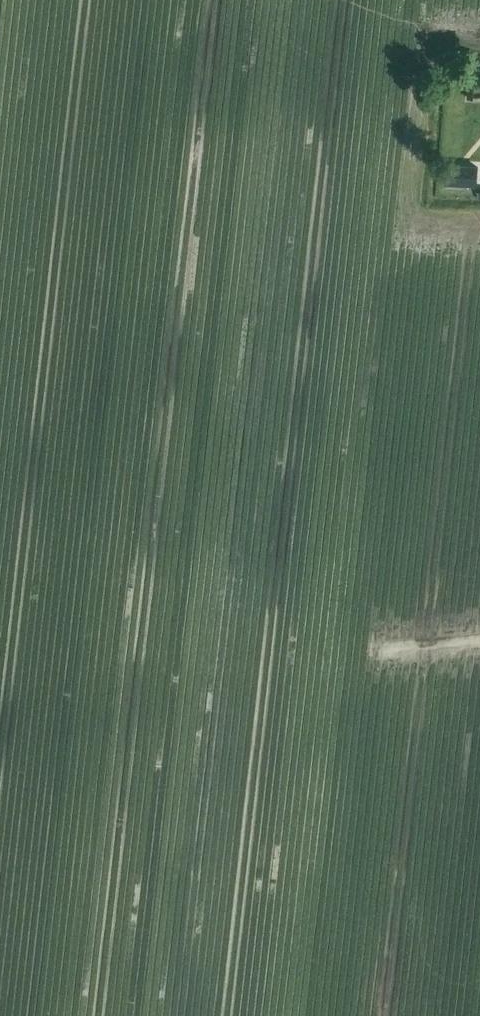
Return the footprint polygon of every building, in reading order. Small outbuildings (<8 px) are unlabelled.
[(478,166),(466,165),(465,186),(477,186),(478,166)]
